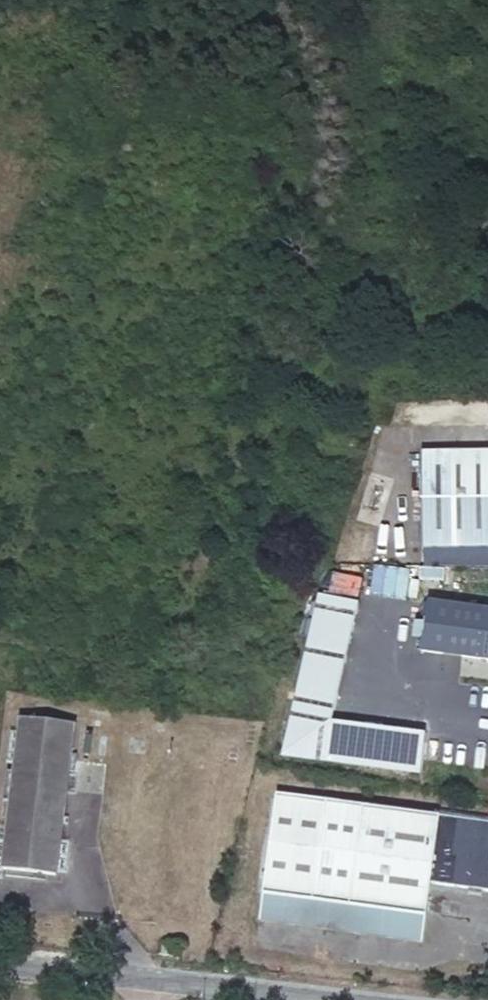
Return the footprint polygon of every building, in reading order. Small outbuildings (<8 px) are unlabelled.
[(487,546),(487,449),(412,449),(410,545),(487,546)] [(410,563),(487,566),(487,546),(410,545),(410,563)] [(487,673),(487,624),(415,615),(409,663),(487,673)] [(18,715),(0,856),(0,866),(52,873),(71,722),(18,715)] [(256,894),(342,906),(355,806),(268,794),(256,894)] [(421,914),(425,884),(487,891),(487,824),(355,806),(342,906),(421,916),(421,914)]
